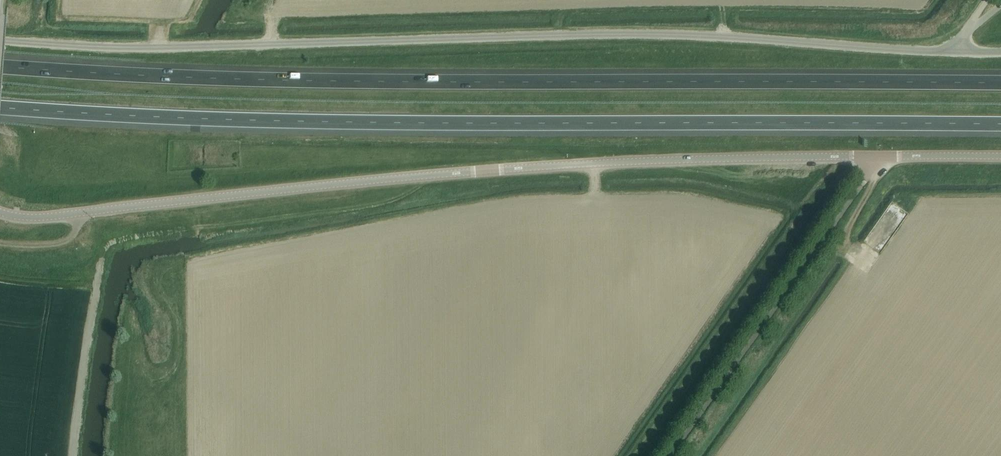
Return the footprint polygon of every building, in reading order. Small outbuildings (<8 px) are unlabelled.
[(874,235),(863,253),(875,260),(886,243),(874,235)]
